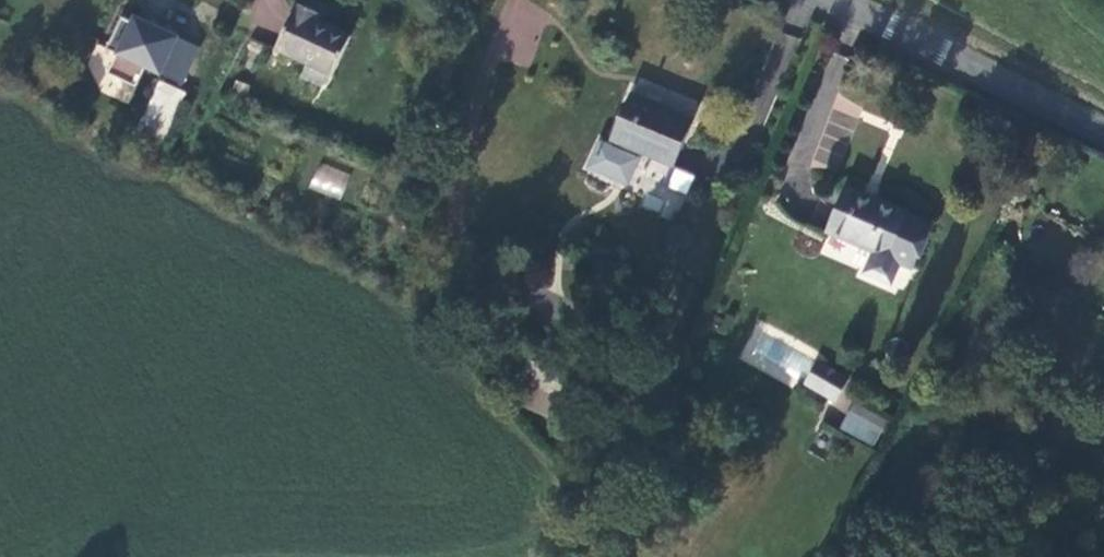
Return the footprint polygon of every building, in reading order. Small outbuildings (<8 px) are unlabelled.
[(310,21),(313,14),(293,4),(273,50),(302,64),(327,74),(345,37),(310,21)] [(183,86),(200,45),(120,11),(88,87),(129,104),(143,69),(183,86)] [(319,90),(327,74),(302,64),(295,81),(319,90)] [(186,94),(161,82),(131,144),(155,156),(186,94)] [(665,168),(686,122),(625,96),(605,142),(608,143),(635,155),(665,168)] [(635,155),(608,143),(606,149),(593,143),(582,169),(622,185),(635,155)] [(340,200),(349,173),(318,162),(308,189),(340,200)] [(905,268),(925,223),(842,188),(823,231),(864,250),(857,271),(881,283),(891,262),(905,268)] [(577,384),(527,363),(510,402),(561,423),(577,384)] [(818,391),(830,370),(816,364),(804,385),(818,391)] [(845,379),(830,370),(818,391),(834,399),(845,379)] [(887,424),(853,406),(840,430),(874,448),(887,424)]
